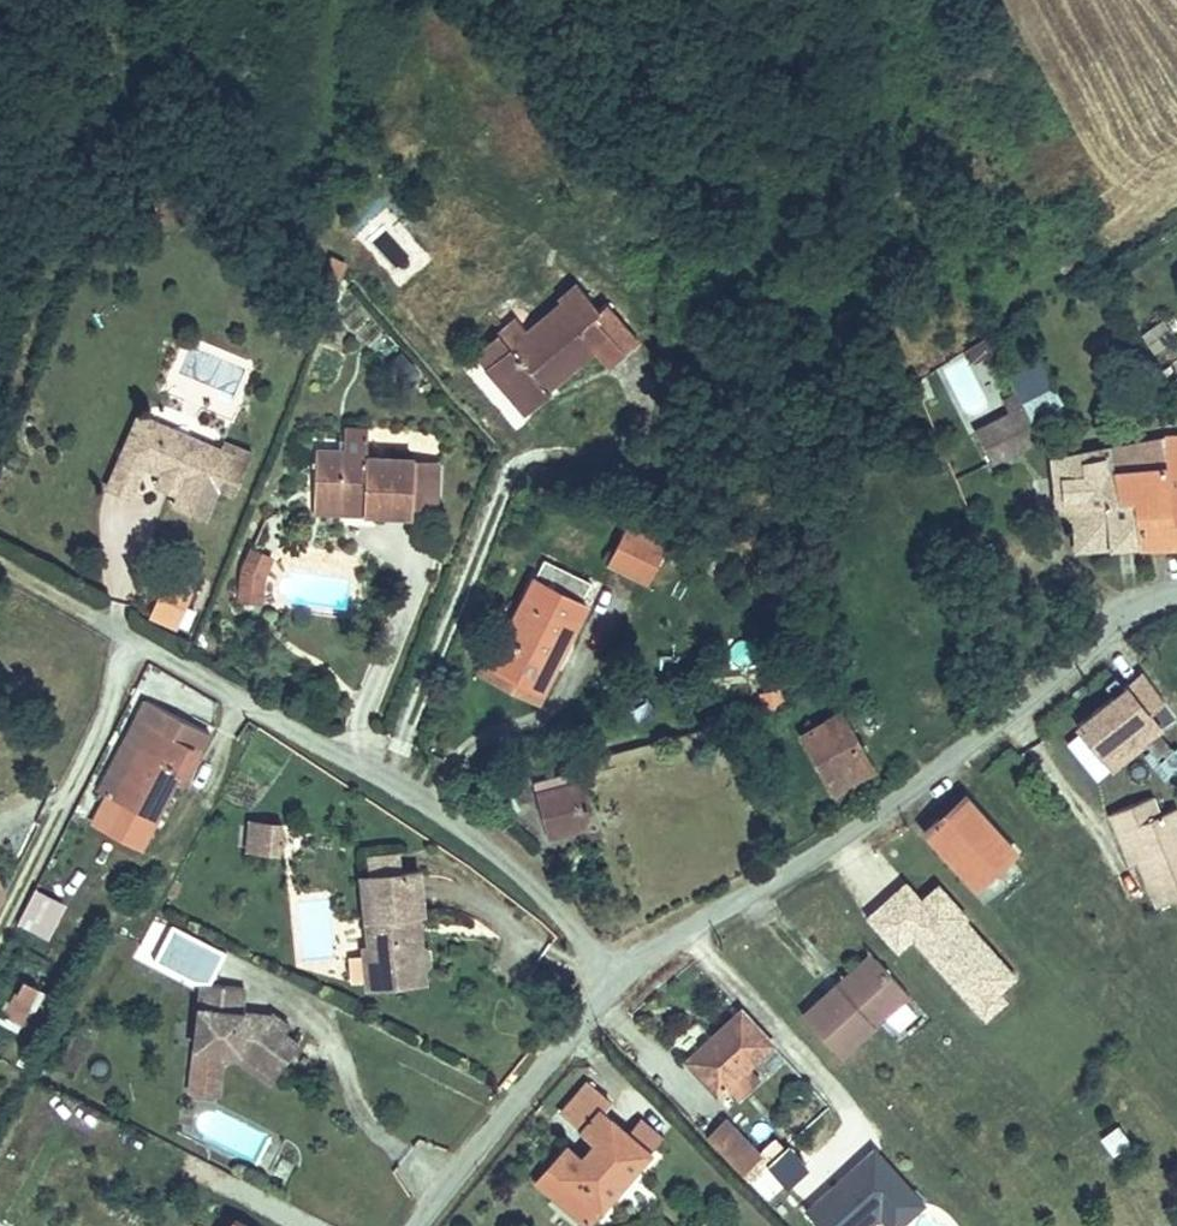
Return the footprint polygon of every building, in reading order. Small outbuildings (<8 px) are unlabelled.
[(603,320),(612,312),(590,282),(570,298),(574,304),(494,369),(531,416),(556,396),(550,388),(598,351),(613,370),(633,355),(603,320)] [(1151,343),(1174,332),(1166,316),(1143,327),(1151,343)] [(1045,440),(1028,409),(978,436),(995,467),(1010,459),(1045,440)] [(169,440),(164,426),(143,416),(111,489),(138,501),(152,470),(166,476),(177,481),(173,490),(185,496),(180,509),(209,522),(236,458),(215,448),(199,454),(169,440)] [(215,448),(164,426),(169,440),(199,454),(215,448)] [(397,446),(437,449),(438,432),(398,429),(397,446)] [(1176,544),(1176,449),(1172,449),(1168,445),(1111,453),(1119,496),(1134,494),(1142,540),(1176,544)] [(368,453),(319,452),(319,502),(366,503),(367,514),(415,514),(415,511),(416,468),(416,462),(369,462),(368,453)] [(1110,497),(1119,496),(1111,453),(1055,463),(1057,505),(1100,498),(1110,497)] [(439,511),(440,468),(416,468),(415,511),(439,511)] [(177,481),(166,476),(162,486),(173,490),(177,481)] [(635,507),(622,538),(658,554),(664,539),(671,539),(676,524),(635,507)] [(494,655),(486,674),(553,702),(566,672),(604,581),(600,579),(606,563),(555,541),(505,659),(494,655)] [(261,606),(264,579),(270,564),(252,557),(244,577),(239,603),(261,606)] [(191,605),(196,593),(168,582),(151,620),(179,632),(191,605)] [(1059,731),(1081,759),(1095,748),(1111,768),(1165,726),(1127,678),(1059,731)] [(154,717),(117,787),(161,811),(180,776),(198,741),(203,743),(213,724),(152,690),(140,711),(154,717)] [(825,794),(873,769),(840,708),(792,734),(825,794)] [(1059,708),(1043,720),(1053,732),(1068,720),(1059,708)] [(104,781),(117,787),(154,717),(140,711),(104,781)] [(198,741),(180,776),(185,778),(203,743),(198,741)] [(572,766),(531,778),(548,837),(589,825),(572,766)] [(1153,785),(1113,803),(1121,821),(1129,818),(1143,848),(1162,891),(1176,883),(1176,797),(1176,795),(1161,803),(1153,785)] [(971,787),(932,821),(982,878),(1022,844),(971,787)] [(286,841),(286,815),(246,814),(245,840),(286,841)] [(1129,818),(1121,821),(1135,851),(1143,848),(1129,818)] [(374,846),(376,865),(402,862),(400,844),(374,846)] [(897,950),(912,936),(980,1015),(1024,977),(938,878),(919,895),(878,847),(838,882),(897,950)] [(364,866),(372,940),(386,939),(389,978),(432,973),(428,924),(420,924),(419,901),(430,900),(426,859),(402,862),(376,865),(364,866)] [(33,883),(16,920),(49,936),(67,899),(33,883)] [(386,939),(372,940),(365,941),(368,980),(389,978),(386,939)] [(866,953),(834,982),(844,993),(878,964),(866,953)] [(844,993),(834,982),(799,1015),(836,1054),(875,1019),(903,993),(878,964),(844,993)] [(208,969),(200,1037),(223,1040),(247,1044),(276,1065),(300,1033),(288,1023),(293,1016),(278,1004),(269,1014),(260,1013),(261,1002),(244,1000),(247,973),(208,969)] [(22,1021),(40,985),(24,977),(6,1013),(22,1021)] [(741,1012),(708,1042),(738,1073),(770,1043),(741,1012)] [(223,1040),(200,1037),(197,1061),(219,1064),(221,1050),(223,1040)] [(223,1040),(221,1050),(243,1053),(269,1074),(276,1065),(247,1044),(223,1040)] [(738,1073),(708,1042),(689,1060),(717,1091),(738,1073)] [(593,1150),(620,1180),(653,1146),(609,1101),(619,1091),(599,1071),(567,1101),(603,1138),(593,1150)] [(1119,1121),(1099,1133),(1113,1153),(1132,1141),(1119,1121)] [(706,1138),(738,1170),(753,1156),(722,1123),(706,1138)] [(583,1216),(620,1180),(593,1150),(588,1154),(570,1136),(534,1168),(583,1216)] [(804,1204),(823,1225),(871,1225),(884,1215),(893,1225),(901,1225),(929,1201),(876,1142),(804,1204)] [(234,1216),(229,1225),(252,1225),(234,1216)]
